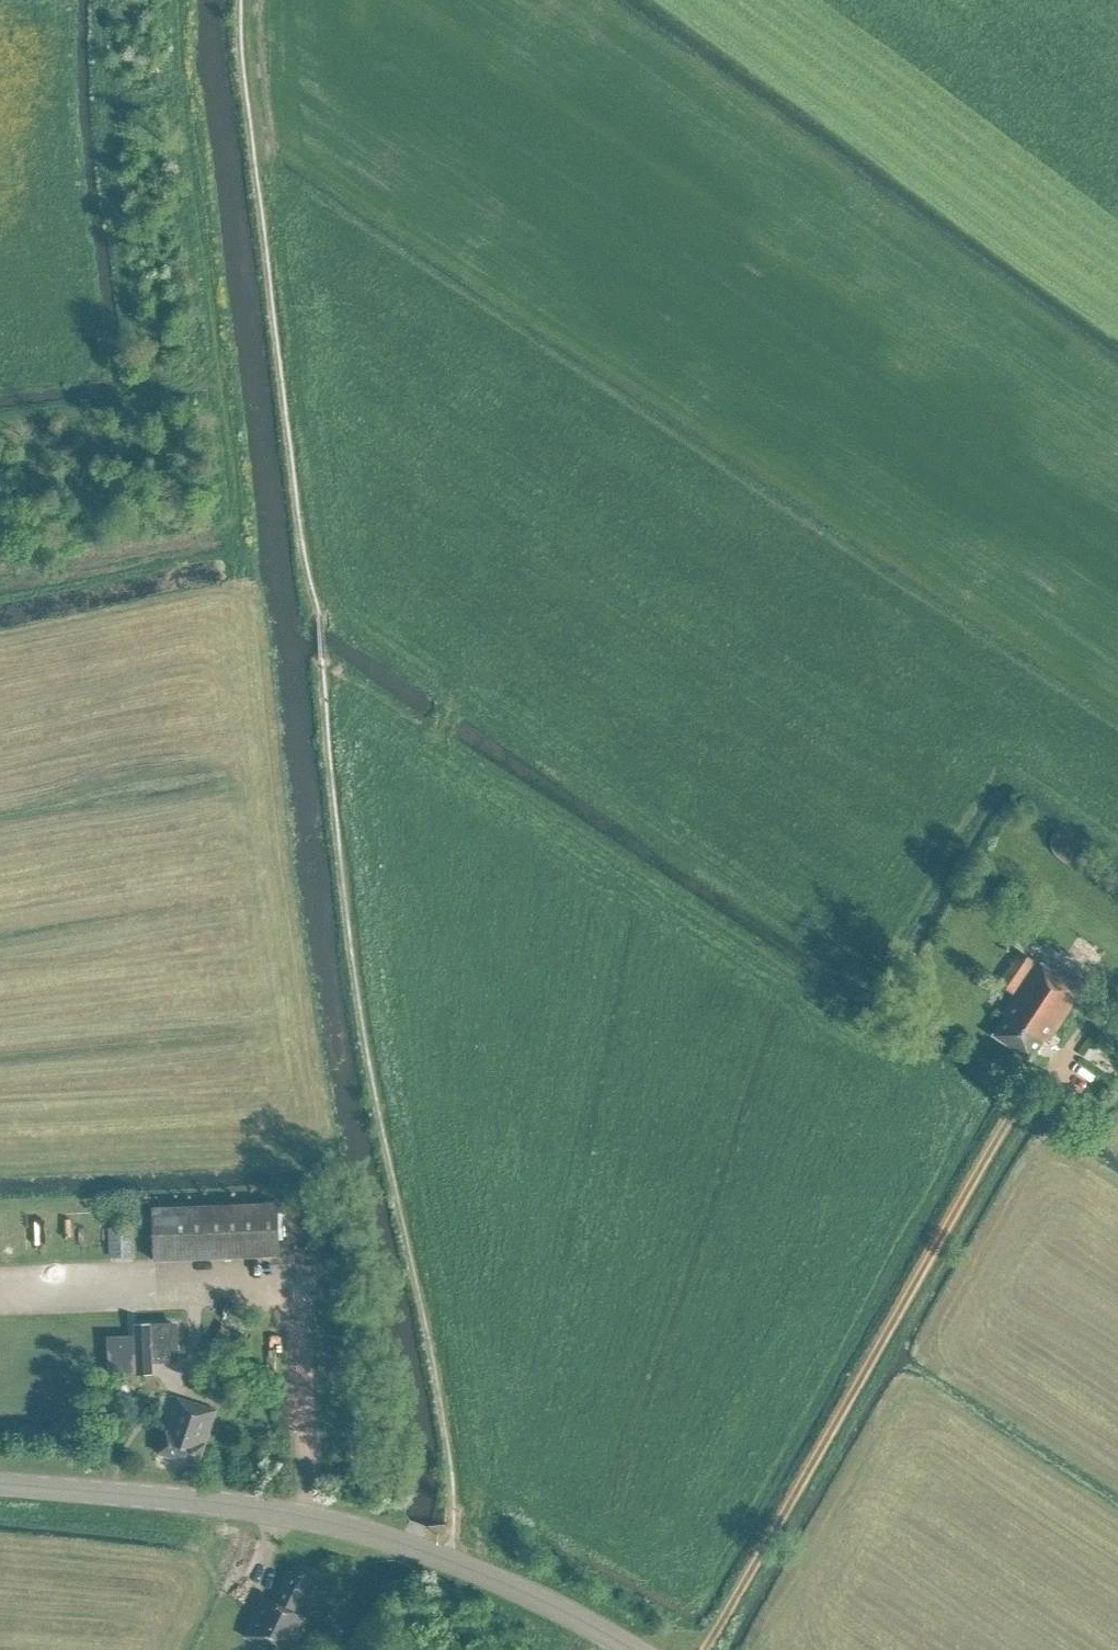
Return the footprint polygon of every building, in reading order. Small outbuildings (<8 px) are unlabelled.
[(1048,969),(1019,949),(996,983),(1013,994),(1001,1012),(1004,1014),(991,1033),(996,1036),(995,1036),(1025,1057),(1026,1057),(1030,1059),(1043,1040),(1046,1042),(1083,987),(1050,965),(1048,969)] [(155,1259),(278,1254),(276,1201),(153,1206),(155,1259)] [(111,1254),(136,1253),(135,1222),(110,1222),(111,1254)] [(111,1372),(150,1370),(149,1359),(177,1358),(175,1323),(136,1325),(137,1336),(109,1337),(111,1372)] [(237,1374),(236,1374),(206,1363),(197,1388),(229,1399),(237,1374)] [(197,1464),(216,1408),(177,1396),(170,1414),(173,1415),(170,1424),(167,1423),(158,1452),(197,1464)] [(294,1566),(292,1571),(287,1568),(272,1599),(263,1594),(243,1634),(274,1649),(289,1649),(306,1617),(296,1611),(303,1597),(301,1596),(312,1575),(294,1566)] [(336,1629),(320,1620),(311,1635),(327,1644),(336,1629)]
